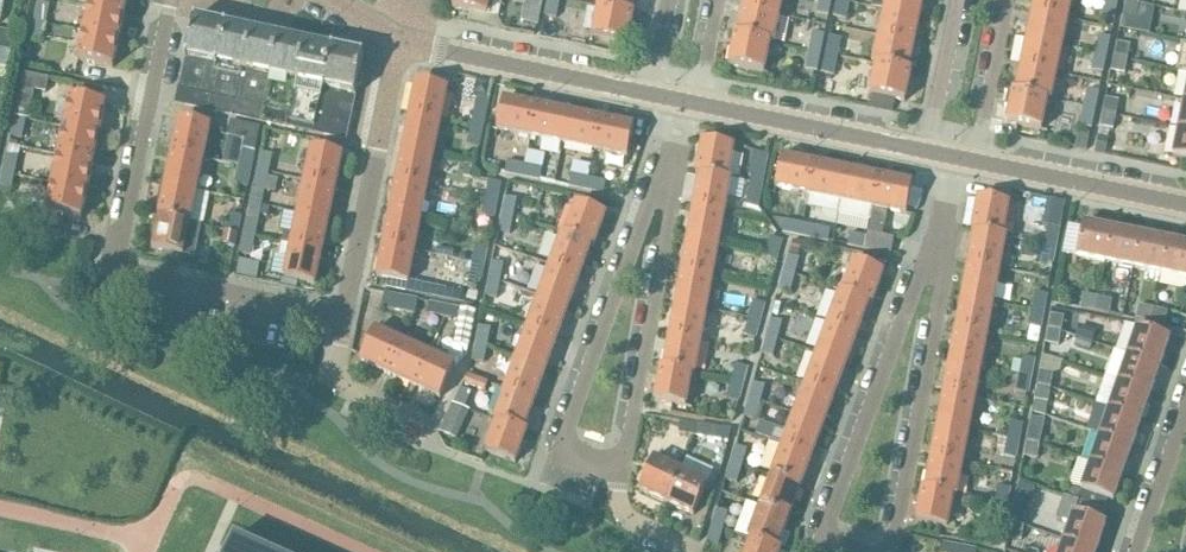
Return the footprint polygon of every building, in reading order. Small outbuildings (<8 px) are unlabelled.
[(90,6),(124,15),(127,0),(91,0),(90,6)] [(452,10),(498,19),(502,0),(454,0),(452,10)] [(536,27),(537,27),(543,0),(526,0),(521,24),(536,27)] [(545,18),(556,20),(560,1),(556,0),(548,0),(544,17),(545,18)] [(598,9),(633,17),(634,14),(631,14),(634,0),(596,0),(594,9),(598,9)] [(744,10),(780,17),(784,0),(746,0),(744,10)] [(828,19),(829,19),(832,1),(827,0),(820,0),(816,17),(828,19)] [(884,8),(921,14),(923,0),(885,0),(884,8)] [(1032,14),(1069,21),(1073,0),(1035,0),(1032,14)] [(1114,21),(1115,21),(1119,0),(1106,0),(1102,19),(1114,21)] [(833,19),(845,22),(849,3),(836,1),(833,19)] [(38,3),(34,20),(47,23),(50,6),(38,3)] [(1125,3),(1122,17),(1136,20),(1139,6),(1125,3)] [(90,6),(85,31),(119,40),(124,15),(90,6)] [(884,8),(878,36),(915,42),(921,14),(884,8)] [(592,38),(626,45),(627,46),(633,17),(598,9),(592,38)] [(735,36),(735,38),(771,45),(774,46),(780,17),(744,10),(738,37),(735,36)] [(1032,14),(1027,41),(1063,48),(1069,21),(1032,14)] [(34,22),(30,41),(43,44),(47,23),(34,20),(34,22)] [(178,107),(208,113),(226,29),(196,22),(178,107)] [(226,29),(208,113),(236,119),(253,34),(226,29)] [(10,49),(14,33),(0,30),(0,47),(10,49)] [(113,69),(119,40),(85,31),(78,62),(113,69)] [(253,34),(236,119),(261,124),(278,40),(253,34)] [(813,35),(809,54),(820,56),(824,37),(813,35)] [(875,49),(872,65),(872,67),(875,67),(909,72),(915,42),(878,36),(875,49)] [(1098,37),(1095,54),(1107,57),(1111,40),(1098,37)] [(765,74),(771,45),(735,38),(729,67),(765,74)] [(829,38),(826,57),(837,58),(837,56),(839,43),(840,40),(829,38)] [(278,40),(261,124),(288,130),(306,46),(278,40)] [(1027,41),(1021,67),(1058,74),(1063,48),(1027,41)] [(1116,44),(1113,59),(1127,63),(1130,47),(1116,44)] [(306,46),(288,130),(315,136),(332,51),(306,46)] [(10,70),(10,69),(13,55),(13,53),(0,50),(0,68),(10,70)] [(332,51),(315,136),(346,142),(364,58),(332,51)] [(806,72),(817,74),(820,56),(809,54),(806,72)] [(1091,73),(1103,76),(1107,57),(1095,54),(1091,73)] [(826,57),(822,75),(833,77),(837,58),(826,57)] [(1110,73),(1111,73),(1125,76),(1127,63),(1113,59),(1110,73)] [(911,72),(909,72),(875,67),(869,96),(905,103),(911,72)] [(1021,67),(1016,94),(1052,102),(1058,74),(1021,67)] [(23,75),(14,120),(27,122),(27,120),(29,120),(35,92),(46,95),(49,80),(23,75)] [(417,84),(410,114),(441,121),(447,90),(417,84)] [(1052,102),(1016,94),(1014,94),(1014,93),(1008,91),(1005,107),(1010,109),(1007,124),(1043,132),(1049,103),(1052,104),(1052,102)] [(1087,92),(1084,109),(1096,111),(1099,94),(1087,92)] [(477,97),(472,123),(483,124),(488,100),(477,97)] [(71,100),(65,126),(100,132),(105,107),(71,100)] [(1105,100),(1102,115),(1116,117),(1118,110),(1119,103),(1105,100)] [(497,132),(530,139),(535,108),(503,101),(497,132)] [(535,108),(530,139),(561,145),(568,115),(535,108)] [(1080,129),(1092,131),(1096,111),(1084,109),(1080,129)] [(410,114),(404,147),(435,152),(441,121),(410,114)] [(568,115),(561,145),(595,152),(602,122),(568,115)] [(1100,129),(1110,131),(1110,132),(1113,132),(1116,117),(1102,115),(1099,129),(1100,129)] [(14,120),(10,138),(22,140),(25,129),(27,122),(14,120)] [(179,121),(172,156),(203,163),(210,127),(179,121)] [(602,122),(595,152),(628,159),(634,128),(602,122)] [(231,123),(228,138),(244,141),(242,150),(255,152),(260,129),(231,123)] [(467,147),(479,150),(483,124),(472,123),(467,147)] [(65,126),(59,155),(93,163),(100,132),(65,126)] [(1181,161),(1185,162),(1185,130),(1179,128),(1172,159),(1181,161)] [(1098,137),(1094,153),(1106,155),(1109,139),(1108,139),(1098,137)] [(228,138),(222,165),(239,168),(238,170),(251,172),(255,152),(242,150),(244,141),(228,138)] [(697,175),(699,176),(728,181),(734,149),(702,143),(697,175)] [(404,147),(398,177),(429,182),(435,152),(404,147)] [(310,150),(304,180),(336,187),(342,156),(310,150)] [(748,178),(751,179),(763,181),(767,156),(753,153),(748,178)] [(260,154),(256,176),(268,179),(272,156),(260,154)] [(53,185),(87,193),(93,163),(59,155),(53,185)] [(6,156),(2,174),(15,176),(18,158),(6,156)] [(172,156),(165,188),(196,195),(203,163),(172,156)] [(775,191),(808,197),(812,165),(782,159),(775,191)] [(506,163),(504,174),(504,175),(521,179),(522,178),(524,166),(506,163)] [(465,165),(463,177),(471,178),(473,166),(465,165)] [(812,165),(808,197),(805,209),(838,216),(843,171),(812,165)] [(524,166),(522,178),(521,179),(540,183),(543,170),(524,166)] [(235,186),(248,188),(251,172),(238,170),(235,186)] [(843,171),(838,216),(870,223),(876,178),(843,171)] [(0,186),(0,195),(11,197),(15,176),(2,174),(0,186)] [(253,191),(251,204),(263,207),(266,193),(276,195),(279,181),(268,179),(256,176),(253,190),(253,191)] [(571,176),(568,188),(585,191),(589,180),(571,176)] [(699,176),(693,209),(725,210),(730,181),(728,181),(699,176)] [(398,177),(390,214),(422,218),(429,182),(398,177)] [(876,178),(870,223),(867,238),(864,250),(891,256),(894,241),(882,238),(887,214),(906,218),(912,186),(876,178)] [(757,210),(758,209),(763,181),(751,179),(746,208),(757,210)] [(304,180),(297,213),(329,219),(336,187),(304,180)] [(589,180),(585,191),(603,195),(606,183),(589,180)] [(488,182),(485,199),(498,202),(501,184),(488,182)] [(81,221),(87,193),(53,185),(47,214),(81,221)] [(165,188),(159,218),(190,224),(196,195),(165,188)] [(971,233),(975,234),(1004,237),(1010,205),(1012,193),(1002,191),(999,203),(978,199),(971,233)] [(506,192),(505,198),(506,198),(517,201),(519,194),(506,192)] [(505,198),(502,214),(514,217),(517,201),(505,198)] [(481,217),(493,219),(494,220),(498,202),(485,199),(481,217)] [(251,204),(244,235),(255,238),(260,216),(261,216),(263,207),(251,204)] [(575,205),(563,235),(591,247),(594,248),(606,216),(575,205)] [(263,207),(261,216),(268,217),(269,208),(263,207)] [(693,209),(688,239),(719,245),(725,210),(693,209)] [(281,245),(290,247),(322,253),(329,219),(297,213),(292,235),(284,233),(281,245)] [(390,214),(384,248),(414,254),(422,218),(390,214)] [(497,234),(499,234),(510,237),(514,217),(502,214),(497,234)] [(229,215),(226,232),(237,234),(241,217),(229,215)] [(190,225),(190,224),(159,218),(152,251),(183,257),(183,256),(194,258),(201,227),(190,225)] [(783,234),(804,239),(807,227),(785,222),(783,234)] [(1076,259),(1105,264),(1112,231),(1083,225),(1076,259)] [(807,227),(804,239),(828,244),(831,232),(807,227)] [(1048,227),(1045,243),(1056,246),(1059,229),(1048,227)] [(1112,231),(1105,264),(1133,270),(1140,237),(1112,231)] [(226,232),(222,250),(220,250),(217,265),(230,268),(237,234),(226,232)] [(561,234),(549,266),(580,279),(591,247),(563,235),(561,234)] [(975,234),(969,261),(1002,267),(1007,238),(1004,238),(1004,237),(975,234)] [(244,235),(240,255),(251,258),(255,238),(244,235)] [(850,235),(848,247),(864,250),(867,238),(850,235)] [(1140,237),(1133,270),(1160,276),(1167,242),(1140,237)] [(767,249),(765,255),(777,259),(782,241),(770,238),(767,249)] [(688,239),(682,272),(713,277),(719,245),(688,239)] [(793,239),(788,256),(798,259),(802,241),(793,239)] [(1160,276),(1185,281),(1185,246),(1167,242),(1160,276)] [(1041,263),(1052,265),(1056,246),(1045,243),(1041,263)] [(476,246),(472,264),(485,266),(488,249),(476,246)] [(315,286),(322,253),(290,247),(283,280),(289,281),(298,283),(315,286)] [(408,285),(414,254),(384,248),(377,279),(408,285)] [(760,273),(772,277),(773,277),(777,259),(765,255),(760,273)] [(787,256),(783,272),(796,275),(800,259),(798,259),(788,256),(787,256)] [(236,275),(235,277),(256,281),(259,264),(253,262),(239,260),(236,275)] [(969,261),(964,291),(996,298),(1002,267),(969,261)] [(491,262),(488,278),(501,280),(504,264),(491,262)] [(853,263),(842,293),(869,305),(872,306),(883,274),(853,263)] [(469,281),(481,284),(485,266),(472,264),(469,281)] [(549,266),(538,297),(569,309),(580,279),(549,266)] [(682,272),(676,302),(707,307),(713,277),(682,272)] [(778,291),(779,292),(791,295),(796,275),(783,272),(778,291)] [(485,298),(497,300),(501,280),(488,278),(485,298)] [(281,279),(280,287),(296,290),(298,283),(289,281),(283,280),(281,279)] [(964,291),(957,325),(989,331),(996,298),(964,291)] [(839,292),(830,317),(859,332),(869,305),(842,293),(839,292)] [(1035,293),(1032,310),(1044,313),(1047,296),(1035,293)] [(415,316),(418,302),(384,295),(381,310),(415,316)] [(1083,295),(1081,310),(1094,313),(1095,313),(1097,298),(1083,295)] [(538,297),(528,326),(559,336),(569,309),(538,297)] [(1097,298),(1095,313),(1094,313),(1108,316),(1112,302),(1097,298)] [(676,302),(670,336),(701,340),(707,307),(676,302)] [(753,302),(748,319),(760,322),(765,305),(753,302)] [(429,303),(427,316),(442,319),(445,306),(429,303)] [(454,345),(468,348),(469,348),(476,313),(461,310),(445,306),(442,319),(458,322),(454,345)] [(1139,308),(1136,322),(1150,324),(1152,310),(1139,308)] [(1028,329),(1039,331),(1041,331),(1044,313),(1032,310),(1028,329)] [(1152,310),(1150,324),(1164,327),(1167,313),(1152,310)] [(830,317),(819,347),(849,358),(859,332),(830,317)] [(1050,317),(1047,330),(1061,333),(1064,319),(1050,317)] [(743,337),(755,340),(760,322),(748,319),(743,337)] [(770,320),(766,336),(778,340),(782,323),(770,320)] [(957,325),(951,357),(983,363),(989,331),(957,325)] [(528,326),(517,356),(547,368),(559,336),(528,326)] [(479,327),(475,347),(487,349),(491,329),(479,327)] [(1079,327),(1075,337),(1078,338),(1093,343),(1096,332),(1079,327)] [(1137,329),(1128,357),(1159,369),(1169,340),(1137,329)] [(1044,345),(1045,345),(1059,348),(1061,333),(1047,330),(1044,345)] [(360,363),(391,377),(406,345),(375,331),(360,363)] [(670,336),(664,370),(693,375),(695,375),(701,340),(670,336)] [(761,355),(773,358),(778,340),(766,336),(761,355)] [(1078,338),(1075,345),(1090,350),(1093,343),(1078,338)] [(406,345),(391,377),(418,390),(428,355),(406,345)] [(472,363),(484,365),(487,349),(475,347),(472,363)] [(819,347),(807,377),(837,389),(849,358),(819,347)] [(428,355),(418,390),(440,400),(450,378),(456,366),(441,360),(444,355),(431,349),(428,355)] [(517,356),(506,386),(536,397),(547,368),(517,356)] [(951,357),(945,387),(978,394),(983,363),(951,357)] [(1128,357),(1118,386),(1137,392),(1150,395),(1159,369),(1128,357)] [(1019,375),(1032,378),(1035,360),(1022,358),(1021,366),(1013,365),(1011,373),(1019,375)] [(735,365),(731,381),(744,383),(749,363),(739,360),(737,366),(735,365)] [(669,405),(668,414),(682,417),(683,408),(687,408),(693,375),(664,370),(661,369),(655,402),(669,405)] [(1039,372),(1037,386),(1051,388),(1053,375),(1039,372)] [(1016,393),(1027,396),(1029,396),(1032,378),(1019,375),(1016,393)] [(489,385),(471,378),(468,376),(463,388),(468,390),(469,388),(478,392),(477,394),(481,395),(482,393),(485,395),(489,385)] [(807,377),(794,413),(825,424),(837,389),(807,377)] [(738,404),(740,397),(744,383),(731,381),(726,400),(738,404)] [(753,384),(748,400),(760,404),(765,387),(753,384)] [(494,422),(496,423),(497,421),(524,431),(536,397),(506,386),(494,422)] [(1034,402),(1048,404),(1051,388),(1037,386),(1034,402)] [(1118,386),(1109,412),(1141,422),(1150,395),(1137,392),(1118,386)] [(945,387),(939,421),(971,427),(978,394),(945,387)] [(462,389),(454,406),(463,410),(471,393),(462,389)] [(756,421),(760,404),(748,400),(744,418),(756,421)] [(469,413),(463,410),(454,406),(441,434),(456,441),(469,413)] [(1109,412),(1100,437),(1133,445),(1141,422),(1109,412)] [(794,413),(780,451),(811,460),(825,424),(794,413)] [(1031,418),(1027,436),(1041,439),(1045,421),(1031,418)] [(527,432),(524,431),(497,421),(496,423),(485,454),(516,465),(527,432)] [(939,421),(932,456),(964,463),(971,427),(939,421)] [(1011,422),(1007,440),(1019,443),(1023,425),(1011,422)] [(679,435),(696,438),(698,426),(680,423),(679,435)] [(717,441),(715,453),(720,454),(717,471),(722,472),(731,432),(698,426),(696,438),(713,441),(717,441)] [(1023,458),(1037,461),(1041,439),(1027,436),(1023,458)] [(1100,437),(1092,461),(1123,472),(1133,445),(1100,437)] [(1007,440),(1004,458),(1015,460),(1016,460),(1019,443),(1007,440)] [(735,447),(730,464),(742,468),(748,450),(735,447)] [(780,451),(770,478),(800,489),(811,460),(780,451)] [(932,456),(926,490),(954,498),(958,499),(964,463),(932,456)] [(640,491),(666,503),(681,471),(654,459),(640,491)] [(1092,461),(1081,492),(1082,492),(1078,503),(1104,512),(1108,501),(1113,503),(1123,472),(1092,461)] [(725,480),(738,484),(742,468),(730,464),(725,480)] [(681,471),(666,503),(693,516),(708,484),(681,471)] [(770,478),(758,509),(789,520),(800,489),(770,478)] [(1018,484),(1013,511),(1026,514),(1034,490),(1018,484)] [(998,487),(995,504),(1007,507),(1010,489),(998,487)] [(948,530),(954,498),(926,490),(923,490),(916,524),(948,530)] [(1062,546),(1079,551),(1096,551),(1105,525),(1100,523),(1104,512),(1078,503),(1063,498),(1055,521),(1069,526),(1062,546)] [(991,523),(1002,525),(1004,525),(1007,507),(995,504),(991,523)] [(758,509),(747,539),(747,540),(750,541),(751,539),(778,549),(789,520),(758,509)] [(717,510),(712,526),(723,529),(728,513),(717,510)] [(1013,511),(1010,524),(1024,527),(1026,514),(1013,511)] [(1007,539),(1007,540),(1021,542),(1024,527),(1010,524),(1007,539)] [(712,526),(706,544),(717,547),(723,529),(712,526)] [(778,549),(751,539),(750,541),(746,551),(781,551),(778,549)] [(237,543),(233,551),(257,551),(237,543)]
